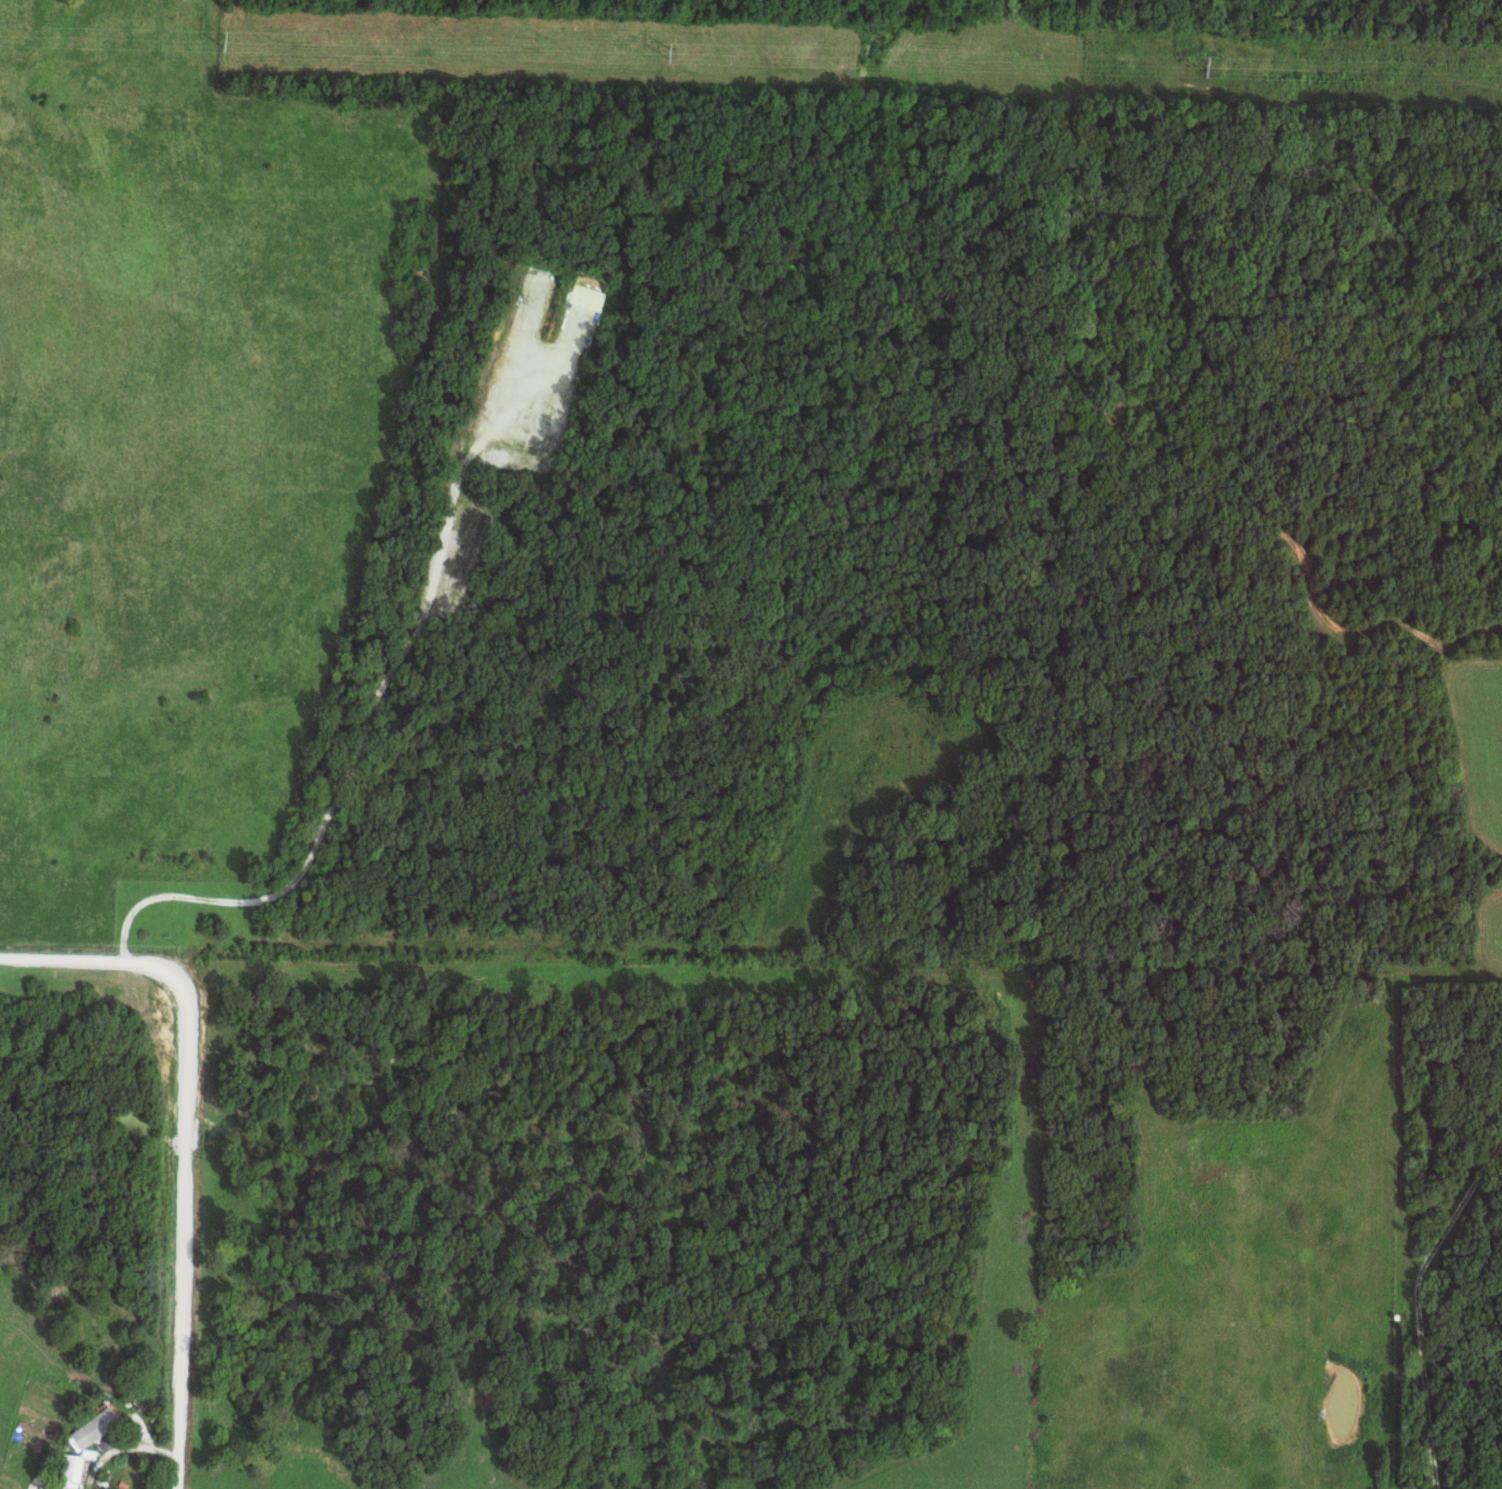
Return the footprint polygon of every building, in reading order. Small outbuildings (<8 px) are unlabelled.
[(82,1452),(126,1419),(115,1403),(71,1435),(82,1452)] [(89,1457),(64,1451),(58,1472),(67,1474),(63,1488),(79,1488),(89,1457)]
